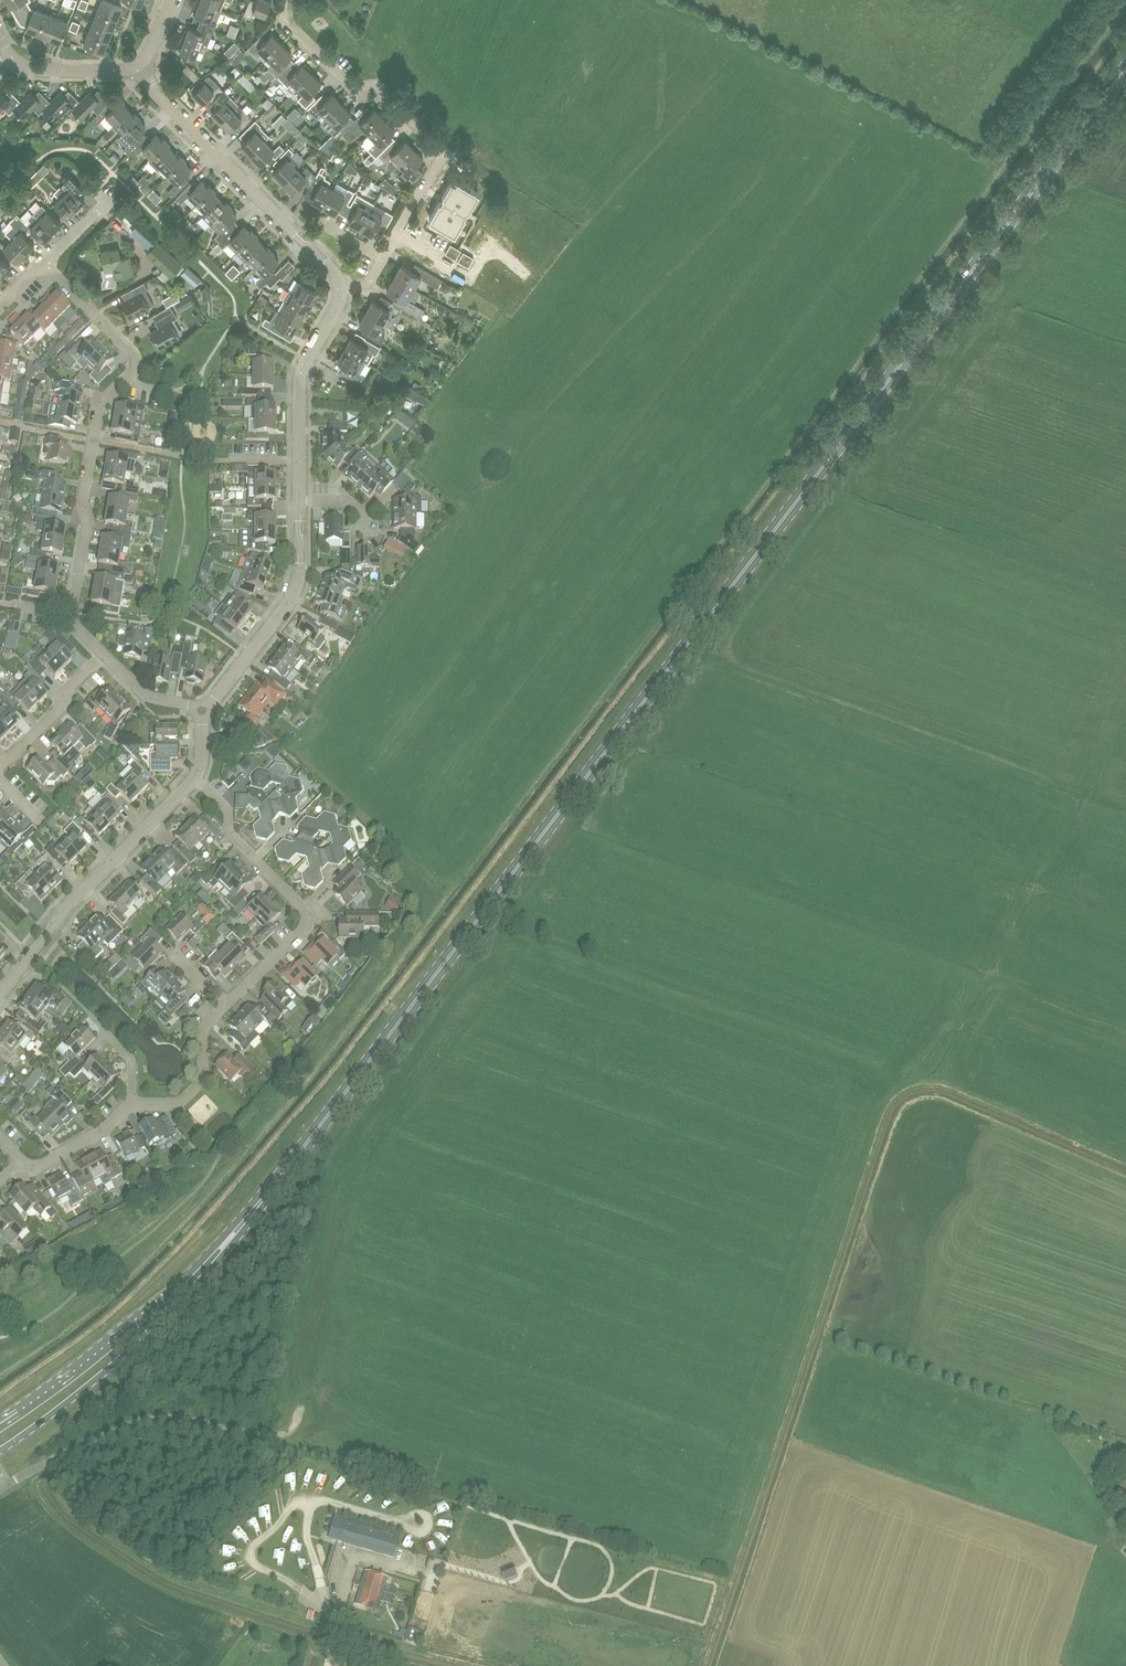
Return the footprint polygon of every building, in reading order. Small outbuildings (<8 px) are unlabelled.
[(34,9),(30,8),(27,2),(30,0),(23,0),(10,7),(20,24),(27,27),(34,9)] [(97,10),(117,18),(122,7),(105,0),(101,0),(97,10)] [(225,1),(225,0),(197,0),(197,1),(220,11),(224,0),(225,1)] [(265,16),(271,0),(257,0),(256,2),(251,0),(250,0),(244,15),(251,18),(254,12),(265,16)] [(213,30),(221,11),(220,11),(197,1),(193,10),(196,11),(194,15),(196,16),(194,22),(213,30)] [(37,33),(45,14),(34,9),(27,27),(26,29),(37,33)] [(112,29),(117,18),(97,10),(93,21),(112,29)] [(49,38),(56,18),(45,14),(37,33),(49,38)] [(68,23),(56,18),(49,38),(60,42),(68,23)] [(108,40),(112,29),(93,21),(88,32),(108,40)] [(206,48),(210,37),(213,30),(194,22),(191,28),(189,27),(187,31),(185,30),(182,38),(206,48)] [(103,52),(108,40),(88,32),(83,44),(103,52)] [(267,58),(281,44),(271,34),(262,43),(257,38),(248,48),(257,58),(262,53),(267,58)] [(204,53),(206,48),(182,38),(178,46),(181,47),(179,51),(195,57),(197,51),(204,53)] [(235,53),(240,45),(233,41),(228,49),(235,53)] [(292,54),(281,44),(267,58),(273,63),(268,69),(277,78),(278,77),(287,68),(282,63),(292,54)] [(297,88),(311,74),(309,72),(311,70),(305,64),(303,66),(302,64),(296,70),(295,69),(293,69),(290,71),(287,68),(278,77),(277,78),(274,82),(276,84),(281,80),(287,86),(291,82),(297,88)] [(194,81),(199,76),(187,65),(182,70),(194,81)] [(321,83),(311,74),(297,88),(303,94),(298,99),(306,107),(315,98),(310,93),(321,83)] [(212,102),(223,91),(208,75),(196,83),(189,90),(192,93),(191,95),(197,101),(199,100),(202,103),(207,98),(212,102)] [(232,110),(237,105),(223,91),(212,102),(216,107),(211,112),(214,115),(213,117),(219,123),(232,110)] [(21,102),(11,92),(6,97),(1,92),(0,93),(0,112),(4,108),(9,114),(13,110),(21,102)] [(50,102),(41,92),(36,97),(31,92),(21,102),(13,110),(22,119),(33,108),(39,114),(43,110),(50,102)] [(80,102),(70,92),(65,97),(60,92),(50,102),(43,110),(52,119),(56,115),(61,121),(68,114),(72,110),(80,102)] [(98,114),(110,102),(100,92),(95,97),(90,92),(80,102),(72,110),(81,119),(92,108),(98,114)] [(327,117),(341,103),(331,94),(321,104),(316,100),(307,109),(317,118),(322,113),(327,117)] [(114,124),(128,110),(123,106),(125,104),(121,100),(114,107),(110,102),(98,114),(93,118),(98,123),(101,120),(110,129),(112,127),(114,124)] [(350,113),(341,103),(327,117),(331,122),(326,127),(336,138),(345,129),(340,123),(350,113)] [(239,130),(251,119),(237,105),(232,110),(219,123),(225,129),(227,127),(230,131),(235,126),(239,130)] [(369,134),(384,119),(374,109),(365,118),(360,114),(348,126),(358,136),(365,129),(369,134)] [(123,132),(138,117),(134,113),(133,115),(128,110),(114,124),(112,127),(115,131),(118,128),(123,132)] [(142,121),(138,117),(123,132),(131,141),(123,149),(128,154),(130,152),(139,143),(134,139),(145,128),(140,122),(142,121)] [(394,129),(384,119),(369,134),(370,134),(361,143),(376,157),(378,155),(388,145),(383,140),(394,129)] [(241,145),(250,155),(264,141),(268,137),(259,128),(261,126),(255,120),(246,130),(251,135),(241,145)] [(107,138),(103,135),(98,141),(101,144),(107,138)] [(148,161),(166,142),(163,138),(161,140),(156,135),(145,146),(140,141),(139,143),(130,152),(134,157),(142,149),(151,157),(147,161),(148,161)] [(399,164),(414,149),(405,140),(395,151),(389,145),(388,145),(378,155),(384,162),(385,160),(389,163),(387,165),(388,169),(391,172),(394,169),(399,164)] [(274,150),(264,141),(250,155),(260,164),(270,154),(275,159),(284,149),(279,144),(274,150)] [(156,169),(173,152),(169,148),(170,146),(166,142),(148,161),(152,165),(156,169)] [(300,164),(291,155),(293,152),(289,148),(279,157),(284,162),(273,173),(275,174),(273,176),(279,182),(281,181),(282,182),(296,168),(300,164)] [(423,158),(414,149),(399,164),(394,169),(403,177),(401,179),(407,185),(422,170),(416,164),(423,158)] [(168,174),(183,159),(180,155),(178,157),(173,152),(156,169),(160,173),(163,170),(168,174)] [(188,181),(184,176),(190,170),(185,164),(187,163),(183,159),(168,174),(177,183),(168,191),(173,196),(188,181)] [(312,183),(316,176),(306,167),(301,172),(296,168),(282,182),(292,191),(302,181),(309,188),(312,183)] [(146,186),(150,182),(156,175),(153,172),(147,179),(141,184),(139,187),(145,193),(149,189),(146,186)] [(318,172),(316,176),(312,183),(316,186),(314,189),(315,192),(311,200),(323,206),(333,189),(327,186),(330,181),(324,178),(325,176),(318,172)] [(85,192),(77,184),(67,174),(63,178),(66,182),(61,187),(60,187),(57,190),(76,209),(84,200),(80,196),(85,192)] [(141,184),(147,179),(144,175),(138,181),(141,184)] [(452,179),(441,197),(443,198),(440,202),(439,202),(429,218),(430,221),(453,234),(455,234),(465,217),(464,216),(466,212),(468,213),(478,194),(478,192),(454,179),(452,179)] [(27,180),(22,187),(34,198),(40,191),(27,180)] [(196,205),(212,188),(209,185),(207,186),(202,181),(195,188),(191,183),(176,198),(180,203),(187,196),(196,205)] [(348,189),(336,183),(333,189),(323,206),(334,213),(341,200),(347,204),(354,192),(348,189)] [(201,217),(219,198),(214,194),(216,192),(212,188),(196,205),(204,213),(201,217)] [(76,209),(57,190),(53,193),(59,199),(54,204),(67,218),(76,209)] [(360,228),(370,211),(364,208),(367,203),(361,200),(363,197),(357,194),(350,205),(356,209),(348,221),(351,223),(350,225),(357,229),(358,227),(360,228)] [(209,225),(229,205),(226,201),(224,203),(219,198),(201,217),(209,225)] [(379,222),(384,225),(391,214),(374,204),(370,211),(360,228),(362,229),(360,231),(368,235),(369,233),(371,235),(379,222)] [(61,224),(47,210),(42,205),(33,213),(52,233),(61,224)] [(233,209),(229,205),(209,225),(218,234),(214,237),(219,242),(222,239),(229,232),(231,230),(226,226),(236,216),(231,211),(233,209)] [(51,234),(52,233),(33,213),(28,219),(30,221),(27,224),(30,228),(44,241),(45,240),(47,242),(53,236),(51,234)] [(25,222),(17,214),(13,217),(21,225),(25,222)] [(34,244),(20,231),(19,232),(17,230),(21,225),(13,217),(9,222),(12,225),(5,232),(12,239),(25,253),(34,244)] [(187,230),(193,225),(190,222),(184,227),(187,230)] [(196,228),(193,225),(187,230),(190,233),(196,228)] [(236,252),(254,233),(251,230),(249,231),(244,226),(234,237),(229,232),(222,239),(219,242),(217,243),(222,248),(227,243),(236,252)] [(244,260),(261,244),(256,239),(258,237),(254,233),(236,252),(244,260)] [(25,253),(12,239),(3,248),(17,262),(25,253)] [(170,277),(182,264),(157,241),(145,255),(170,277)] [(253,269),(271,250),(267,246),(266,248),(261,244),(244,260),(253,269)] [(461,251),(450,244),(445,254),(455,260),(461,251)] [(129,257),(120,258),(118,249),(101,252),(102,257),(100,260),(101,264),(104,265),(105,269),(113,268),(115,277),(133,273),(129,257)] [(275,254),(271,250),(253,269),(261,277),(256,282),(261,287),(266,282),(269,279),(265,274),(278,261),(273,256),(275,254)] [(474,258),(463,252),(458,261),(468,267),(474,258)] [(0,257),(0,275),(2,277),(11,268),(0,257)] [(179,271),(195,286),(200,279),(184,265),(179,271)] [(231,274),(236,268),(233,265),(228,271),(231,274)] [(401,265),(393,277),(419,292),(420,292),(414,288),(421,276),(401,265)] [(286,271),(281,267),(271,278),(275,282),(286,271)] [(240,271),(236,268),(231,274),(234,277),(240,271)] [(422,279),(437,288),(442,280),(426,271),(422,279)] [(419,292),(393,277),(386,290),(406,302),(409,297),(414,301),(415,299),(416,299),(419,294),(419,292)] [(271,286),(275,282),(271,278),(269,279),(266,282),(271,286)] [(148,289),(144,282),(130,289),(134,296),(121,303),(129,318),(148,307),(141,293),(148,289)] [(299,282),(293,293),(312,303),(315,299),(313,298),(316,291),(299,282)] [(312,303),(293,293),(289,290),(283,300),(287,303),(304,313),(307,307),(310,308),(312,303)] [(48,295),(44,299),(62,317),(70,308),(56,294),(52,299),(48,295)] [(182,312),(195,308),(192,297),(179,300),(182,312)] [(62,317),(44,299),(40,303),(44,307),(39,311),(53,325),(62,317)] [(398,317),(398,312),(401,307),(389,301),(385,308),(372,301),(366,312),(383,322),(392,327),(398,317)] [(419,318),(424,310),(409,301),(404,309),(419,318)] [(301,318),(304,313),(287,303),(281,313),(300,324),(303,320),(301,318)] [(53,325),(39,311),(35,316),(31,312),(27,316),(41,330),(45,334),(53,325)] [(177,318),(173,311),(160,319),(163,325),(150,333),(158,348),(178,336),(170,322),(177,318)] [(385,333),(384,330),(380,327),(383,322),(366,312),(359,324),(373,332),(369,337),(381,344),(384,338),(383,337),(385,333)] [(300,324),(281,313),(275,324),(266,318),(262,324),(281,335),(284,329),(292,334),(295,327),(298,329),(300,324)] [(41,330),(27,316),(23,320),(19,317),(15,321),(33,338),(41,330)] [(33,338),(15,321),(11,325),(15,328),(10,333),(24,347),(33,338)] [(80,321),(76,324),(73,328),(78,333),(85,326),(80,321)] [(69,341),(78,333),(73,328),(64,336),(69,341)] [(380,347),(367,340),(365,339),(361,344),(351,338),(344,350),(366,362),(367,360),(369,361),(374,352),(377,353),(380,347)] [(14,360),(16,347),(16,343),(14,340),(4,339),(3,345),(0,345),(0,357),(14,360)] [(88,365),(103,349),(93,339),(83,349),(77,344),(67,354),(76,363),(81,359),(88,365)] [(59,340),(55,344),(61,350),(65,346),(59,340)] [(61,350),(55,344),(52,341),(49,345),(50,346),(46,351),(53,358),(61,350)] [(114,359),(103,349),(88,365),(94,372),(89,377),(98,386),(109,375),(103,370),(114,359)] [(361,371),(364,366),(366,362),(344,350),(337,361),(345,365),(343,369),(345,370),(343,374),(346,375),(360,383),(365,374),(361,371)] [(253,363),(253,376),(273,376),(273,363),(259,363),(259,356),(243,356),(243,363),(253,363)] [(14,360),(0,357),(0,369),(12,371),(14,360)] [(44,360),(41,360),(40,362),(39,361),(38,361),(42,365),(46,369),(51,364),(47,360),(46,362),(44,360)] [(37,370),(42,365),(38,361),(34,367),(37,370)] [(37,370),(34,367),(31,369),(36,374),(38,372),(41,374),(46,369),(42,365),(37,370)] [(12,371),(0,369),(0,381),(4,382),(4,383),(10,383),(12,371)] [(273,389),(273,376),(253,376),(253,389),(241,389),(241,396),(258,396),(258,389),(273,389)] [(81,395),(75,394),(76,387),(54,383),(53,391),(57,392),(57,395),(59,399),(58,406),(79,409),(81,395)] [(247,407),(251,407),(251,420),(255,420),(275,420),(275,407),(261,407),(261,400),(247,400),(247,407)] [(117,406),(115,419),(134,423),(136,410),(144,411),(145,404),(132,402),(131,409),(117,406)] [(79,409),(58,406),(51,404),(47,426),(68,430),(70,422),(76,424),(79,409)] [(21,422),(23,410),(15,408),(13,421),(21,422)] [(347,418),(360,426),(364,419),(351,412),(347,418)] [(141,431),(133,430),(134,423),(115,419),(112,432),(127,435),(125,442),(138,444),(141,431)] [(275,433),(275,420),(255,420),(255,429),(251,429),(251,433),(246,433),(246,440),(259,440),(259,433),(275,433)] [(323,453),(324,455),(345,446),(345,434),(347,434),(347,424),(331,426),(331,433),(333,433),(333,437),(323,437),(323,453)] [(20,431),(12,429),(10,441),(19,443),(20,431)] [(69,465),(72,450),(66,449),(67,442),(46,438),(43,454),(50,455),(48,461),(69,465)] [(352,463),(361,453),(355,448),(351,452),(345,446),(324,455),(325,457),(337,468),(346,458),(352,463)] [(106,469),(125,473),(128,460),(136,462),(138,455),(125,452),(124,459),(108,456),(108,458),(105,458),(104,467),(106,467),(106,469)] [(352,463),(351,463),(346,469),(352,474),(348,478),(359,488),(373,472),(363,463),(368,457),(362,452),(361,453),(352,463)] [(378,466),(373,472),(359,488),(370,497),(374,492),(380,497),(395,481),(378,466)] [(247,474),(248,474),(248,487),(275,487),(275,474),(261,474),(261,467),(247,467),(247,474)] [(134,482),(124,481),(125,473),(106,469),(104,482),(118,485),(117,492),(125,493),(138,496),(139,488),(139,485),(134,484),(134,482)] [(66,485),(59,484),(60,476),(39,472),(37,481),(45,482),(42,496),(63,499),(66,485)] [(10,490),(12,478),(5,476),(3,488),(10,490)] [(411,492),(417,486),(407,477),(396,489),(406,497),(406,500),(394,500),(394,515),(415,515),(415,508),(417,508),(417,498),(411,492)] [(275,500),(275,487),(248,487),(248,500),(247,500),(247,507),(261,507),(261,500),(275,500)] [(8,502),(10,490),(3,488),(0,501),(4,501),(8,502)] [(137,503),(138,496),(125,493),(124,500),(110,498),(107,511),(127,514),(129,501),(137,503)] [(61,513),(63,499),(42,496),(41,504),(36,503),(35,508),(32,508),(31,516),(35,517),(46,519),(48,511),(61,513)] [(11,502),(8,502),(4,501),(2,513),(9,514),(11,502)] [(261,510),(247,510),(247,520),(249,522),(255,522),(255,530),(247,529),(247,530),(275,530),(275,517),(261,517),(261,510)] [(133,522),(126,521),(127,514),(107,511),(105,524),(119,526),(118,533),(131,535),(133,522)] [(415,529),(415,515),(394,515),(394,529),(402,529),(402,535),(397,541),(415,555),(422,546),(415,540),(415,529)] [(51,526),(53,520),(46,519),(35,517),(34,523),(38,524),(37,531),(45,532),(44,538),(63,542),(66,529),(51,526)] [(350,537),(350,534),(342,533),(342,519),(325,519),(325,541),(342,541),(342,549),(350,549),(350,537)] [(269,543),(275,543),(275,530),(247,530),(247,537),(247,543),(247,550),(265,553),(265,546),(269,546),(269,543)] [(129,549),(131,535),(118,533),(117,540),(103,537),(100,551),(120,554),(121,548),(129,549)] [(61,555),(63,542),(44,538),(43,545),(35,544),(34,550),(32,550),(30,556),(46,559),(47,552),(61,555)] [(379,558),(372,558),(372,548),(356,548),(356,559),(350,559),(350,574),(362,579),(363,578),(363,570),(362,570),(362,567),(379,567),(379,558)] [(126,563),(119,562),(120,554),(100,551),(98,564),(112,566),(111,573),(124,575),(126,563)] [(251,553),(250,556),(249,558),(246,557),(242,569),(267,578),(271,566),(263,564),(266,557),(254,553),(251,553)] [(45,565),(46,559),(30,556),(28,556),(26,569),(38,571),(37,578),(56,581),(59,568),(45,565)] [(263,590),(267,578),(242,569),(237,585),(238,587),(239,588),(239,589),(253,594),(255,587),(263,590)] [(360,580),(341,573),(334,571),(331,578),(326,576),(321,589),(341,596),(343,590),(346,592),(347,589),(356,592),(360,580)] [(123,582),(124,575),(111,573),(110,580),(96,577),(93,590),(113,594),(115,581),(123,582)] [(54,594),(56,581),(37,578),(35,590),(22,588),(21,595),(39,598),(40,591),(54,594)] [(344,598),(341,596),(321,589),(316,603),(323,605),(320,612),(342,621),(347,608),(341,606),(344,598)] [(111,606),(113,594),(93,590),(91,603),(107,606),(105,613),(118,615),(120,608),(111,606)] [(237,592),(233,598),(230,595),(223,605),(244,621),(251,611),(245,607),(249,601),(237,592)] [(244,621),(223,605),(215,615),(218,617),(213,623),(226,632),(230,626),(236,631),(244,621)] [(297,630),(314,643),(316,645),(315,646),(315,649),(317,650),(319,650),(325,641),(325,637),(321,634),(324,630),(307,617),(297,630)] [(336,632),(339,625),(323,617),(320,624),(336,632)] [(128,633),(127,637),(121,636),(119,638),(118,644),(120,647),(125,648),(124,655),(141,658),(143,644),(151,645),(153,630),(146,628),(144,636),(128,633)] [(59,633),(52,640),(50,642),(50,644),(54,648),(48,653),(63,668),(72,660),(62,649),(68,642),(59,633)] [(204,660),(205,658),(203,657),(199,656),(197,657),(197,659),(189,657),(192,644),(184,643),(182,655),(180,663),(188,665),(185,679),(202,682),(206,660),(204,660)] [(285,645),(277,656),(293,669),(301,658),(307,663),(313,656),(300,647),(296,653),(285,645)] [(63,668),(48,653),(39,662),(35,657),(28,665),(32,669),(37,674),(44,667),(54,677),(63,668)] [(179,670),(180,663),(182,655),(173,653),(172,661),(155,658),(151,680),(168,683),(170,668),(179,670)] [(285,680),(293,669),(277,656),(268,667),(278,676),(273,682),(286,691),(291,685),(285,680)] [(43,679),(37,674),(32,669),(24,676),(24,680),(19,685),(38,704),(47,695),(37,685),(43,679)] [(255,685),(239,706),(248,714),(244,719),(254,726),(259,720),(256,717),(269,700),(276,705),(284,694),(267,681),(260,689),(255,685)] [(19,685),(10,694),(1,684),(0,685),(0,696),(13,709),(19,704),(29,714),(38,704),(19,685)] [(104,714),(121,699),(110,688),(100,699),(95,693),(84,704),(93,713),(98,708),(104,714)] [(10,709),(0,699),(0,726),(8,734),(10,733),(11,734),(13,733),(16,730),(16,729),(15,728),(17,726),(6,714),(10,709)] [(131,709),(121,699),(104,714),(111,721),(105,733),(112,736),(118,726),(117,726),(122,721),(120,719),(131,709)] [(123,742),(130,729),(123,725),(116,738),(123,742)] [(150,745),(156,745),(166,745),(166,739),(177,739),(177,725),(156,725),(156,734),(150,734),(150,745)] [(0,726),(0,742),(8,734),(0,726)] [(70,726),(60,735),(73,748),(79,743),(86,750),(90,746),(91,747),(94,743),(96,745),(95,746),(98,749),(101,746),(88,733),(82,738),(70,726)] [(78,753),(73,748),(60,735),(51,745),(63,757),(58,762),(68,773),(69,773),(75,768),(72,766),(76,762),(73,759),(78,753)] [(177,745),(166,745),(156,745),(156,753),(150,753),(150,765),(166,765),(166,758),(177,758),(177,745)] [(68,773),(58,762),(55,760),(49,766),(47,766),(38,758),(27,769),(44,786),(47,783),(55,783),(61,776),(63,778),(68,773)] [(135,772),(126,781),(139,795),(149,786),(139,776),(143,771),(134,762),(129,766),(135,772)] [(281,786),(289,778),(287,767),(286,767),(275,764),(268,772),(258,769),(257,769),(249,777),(251,784),(248,786),(250,795),(254,800),(255,799),(261,805),(266,801),(263,791),(271,783),(281,786)] [(89,775),(85,783),(95,787),(98,779),(89,775)] [(300,781),(289,778),(281,786),(266,801),(276,804),(280,815),(290,818),(298,810),(295,799),(303,792),(300,781)] [(139,795),(126,781),(117,790),(111,784),(106,789),(116,799),(120,794),(130,804),(139,795)] [(77,792),(73,798),(80,802),(84,796),(77,792)] [(95,805),(103,797),(98,792),(90,800),(95,805)] [(108,795),(103,800),(93,810),(109,826),(119,816),(113,809),(118,804),(108,795)] [(272,823),(280,815),(276,804),(266,801),(261,805),(255,799),(254,800),(249,805),(254,810),(258,809),(260,819),(253,827),(256,838),(255,838),(267,841),(275,833),(272,823)] [(9,817),(1,808),(0,809),(0,826),(9,817)] [(14,818),(19,814),(19,812),(16,810),(11,815),(14,818)] [(109,826),(93,810),(83,820),(80,818),(75,823),(87,835),(92,830),(99,836),(109,826)] [(298,826),(300,836),(312,839),(320,832),(329,835),(329,834),(338,826),(335,815),(324,812),(324,813),(316,820),(306,817),(306,818),(298,825),(298,826)] [(194,816),(184,826),(200,842),(210,832),(216,838),(214,840),(219,845),(226,838),(221,833),(222,832),(212,822),(206,828),(194,816)] [(17,825),(9,817),(0,826),(0,838),(2,840),(17,825)] [(73,823),(68,828),(64,832),(70,837),(64,843),(78,856),(87,847),(77,837),(82,832),(73,823)] [(26,833),(17,825),(2,840),(10,849),(10,848),(15,853),(22,845),(21,844),(24,840),(21,838),(26,833)] [(194,847),(200,842),(184,826),(175,836),(186,848),(180,854),(191,864),(197,858),(195,856),(199,852),(194,847)] [(349,829),(338,826),(329,834),(329,835),(330,835),(332,845),(325,852),(324,852),(328,863),(338,866),(346,858),(344,848),(351,840),(349,829)] [(312,839),(300,836),(293,843),(282,841),(274,849),(275,849),(277,860),(289,863),(289,862),(296,855),(306,858),(314,849),(312,839)] [(78,856),(64,843),(59,848),(54,842),(45,850),(54,860),(59,855),(69,865),(78,856)] [(162,849),(152,859),(166,874),(171,869),(177,875),(188,864),(177,853),(171,858),(162,849)] [(320,871),(328,863),(324,852),(314,849),(306,858),(309,868),(301,875),(304,886),(315,889),(315,890),(323,882),(323,881),(320,871)] [(42,868),(36,875),(51,891),(61,881),(51,871),(56,865),(46,854),(37,864),(42,868)] [(361,868),(368,864),(363,855),(356,859),(361,868)] [(157,883),(166,874),(152,859),(142,869),(151,879),(145,884),(156,895),(162,889),(157,883)] [(224,888),(240,872),(230,862),(219,872),(218,871),(219,870),(215,866),(201,880),(207,886),(209,884),(213,888),(219,883),(224,888)] [(350,867),(341,876),(333,884),(339,890),(334,894),(346,906),(362,890),(361,889),(363,888),(363,884),(360,881),(357,881),(355,883),(350,878),(356,873),(350,867)] [(250,882),(240,872),(224,888),(230,894),(225,899),(235,909),(243,900),(245,898),(240,893),(250,882)] [(51,891),(36,875),(30,881),(25,876),(15,886),(25,896),(31,891),(41,901),(51,891)] [(129,882),(119,892),(133,906),(143,896),(147,900),(152,895),(143,886),(138,891),(129,882)] [(123,916),(133,906),(119,892),(109,902),(118,911),(113,916),(123,925),(127,920),(123,916)] [(256,919),(271,903),(261,894),(249,906),(243,900),(235,909),(233,910),(239,916),(246,909),(256,919)] [(195,935),(206,924),(215,916),(202,903),(196,909),(204,916),(201,919),(193,927),(181,915),(167,930),(178,941),(190,930),(195,935)] [(281,913),(271,903),(256,919),(265,928),(255,939),(261,945),(275,931),(269,925),(281,913)] [(379,912),(358,912),(346,913),(346,920),(339,920),(339,937),(363,937),(363,927),(379,926),(379,912)] [(98,916),(88,926),(103,941),(108,946),(124,931),(113,920),(107,925),(98,916)] [(98,946),(103,941),(88,926),(78,936),(87,946),(82,951),(93,962),(103,951),(98,946)] [(162,952),(155,946),(157,943),(158,944),(163,938),(153,928),(147,933),(140,941),(145,945),(133,958),(145,970),(153,962),(152,962),(162,952)] [(243,930),(239,936),(247,942),(251,936),(243,930)] [(231,944),(221,954),(235,968),(245,957),(236,948),(242,943),(232,933),(227,939),(231,944)] [(333,941),(329,946),(324,940),(314,950),(311,947),(305,953),(317,965),(322,960),(327,966),(337,956),(340,959),(346,954),(333,941)] [(104,963),(114,975),(127,965),(117,953),(104,963)] [(235,968),(221,954),(211,963),(207,959),(201,965),(210,974),(216,969),(225,978),(235,968)] [(305,987),(316,977),(302,962),(292,971),(289,969),(283,975),(295,987),(300,982),(305,987)] [(160,996),(175,981),(165,971),(162,974),(157,968),(142,984),(148,990),(147,993),(152,993),(154,990),(160,996)] [(185,1003),(180,997),(185,992),(175,981),(160,996),(155,1001),(165,1011),(164,1011),(170,1017),(185,1003)] [(288,998),(286,995),(273,982),(262,993),(266,997),(261,1002),(278,1020),(287,1010),(282,1004),(288,998)] [(134,1006),(140,1001),(145,1007),(152,1000),(137,985),(125,996),(134,1006)] [(62,996),(61,995),(54,989),(49,995),(37,986),(35,988),(34,986),(27,994),(29,996),(28,997),(44,1010),(48,1005),(51,1007),(53,1006),(58,1009),(65,999),(62,996)] [(40,1015),(44,1010),(28,997),(27,999),(25,998),(18,1006),(20,1007),(19,1009),(30,1017),(25,1023),(39,1034),(47,1023),(42,1019),(43,1018),(40,1015)] [(275,1020),(264,1009),(260,1005),(254,1010),(249,1006),(239,1016),(254,1030),(264,1020),(269,1026),(275,1020)] [(377,1046),(394,1018),(387,1015),(371,1043),(377,1046)] [(259,1036),(254,1030),(239,1016),(229,1026),(234,1031),(229,1037),(244,1052),(259,1036)] [(24,1026),(21,1028),(19,1027),(17,1027),(16,1029),(8,1023),(1,1032),(19,1046),(26,1036),(30,1040),(34,1034),(24,1026)] [(66,1077),(70,1073),(78,1064),(74,1060),(94,1040),(82,1028),(65,1046),(69,1050),(67,1052),(67,1059),(69,1062),(60,1071),(66,1077)] [(19,1046),(1,1032),(0,1034),(0,1047),(1,1048),(0,1049),(0,1051),(3,1053),(1,1056),(14,1066),(18,1060),(16,1059),(18,1057),(17,1051),(16,1050),(19,1046)] [(256,1071),(245,1060),(239,1054),(234,1060),(228,1054),(216,1066),(231,1081),(238,1075),(239,1076),(241,1077),(242,1076),(247,1080),(256,1071)] [(93,1079),(108,1065),(97,1055),(88,1064),(83,1059),(78,1064),(70,1073),(74,1078),(84,1069),(93,1079)] [(8,1071),(0,1062),(0,1079),(8,1071)] [(118,1075),(108,1065),(93,1079),(103,1089),(92,1100),(97,1105),(113,1089),(108,1084),(118,1075)] [(73,1107),(67,1101),(56,1090),(55,1091),(51,1087),(46,1092),(53,1099),(43,1108),(46,1111),(61,1126),(71,1116),(67,1112),(73,1107)] [(21,1099),(14,1106),(18,1110),(25,1103),(21,1099)] [(101,1107),(112,1116),(116,1112),(105,1103),(101,1107)] [(61,1126),(46,1111),(36,1121),(27,1111),(21,1117),(41,1137),(46,1132),(51,1136),(61,1126)] [(165,1141),(176,1134),(174,1130),(166,1115),(155,1122),(153,1119),(139,1126),(150,1146),(156,1142),(158,1146),(166,1142),(165,1141)] [(20,1143),(27,1137),(21,1130),(14,1136),(20,1143)] [(133,1154),(145,1148),(138,1136),(132,1139),(129,1134),(116,1141),(126,1158),(128,1162),(135,1158),(133,1154)] [(101,1152),(89,1159),(99,1178),(100,1178),(105,1186),(112,1182),(111,1180),(122,1174),(115,1161),(108,1165),(101,1152)] [(76,1166),(80,1172),(71,1177),(82,1196),(96,1189),(92,1182),(99,1178),(89,1159),(76,1166)] [(73,1206),(84,1200),(74,1183),(68,1187),(60,1174),(48,1181),(59,1201),(67,1196),(73,1206)] [(51,1207),(41,1195),(32,1185),(27,1189),(23,1185),(16,1190),(17,1191),(11,1196),(26,1214),(33,1207),(41,1216),(51,1207)] [(28,1227),(8,1208),(3,1213),(0,1210),(0,1233),(11,1244),(28,1227)] [(1110,1497),(1125,1512),(1125,1480),(1110,1497)] [(394,1557),(400,1535),(347,1520),(336,1516),(329,1538),(338,1541),(394,1557)] [(377,1609),(387,1579),(366,1572),(356,1603),(377,1609)] [(394,1630),(392,1635),(418,1642),(422,1630),(409,1626),(408,1630),(401,1628),(400,1632),(394,1630)]
